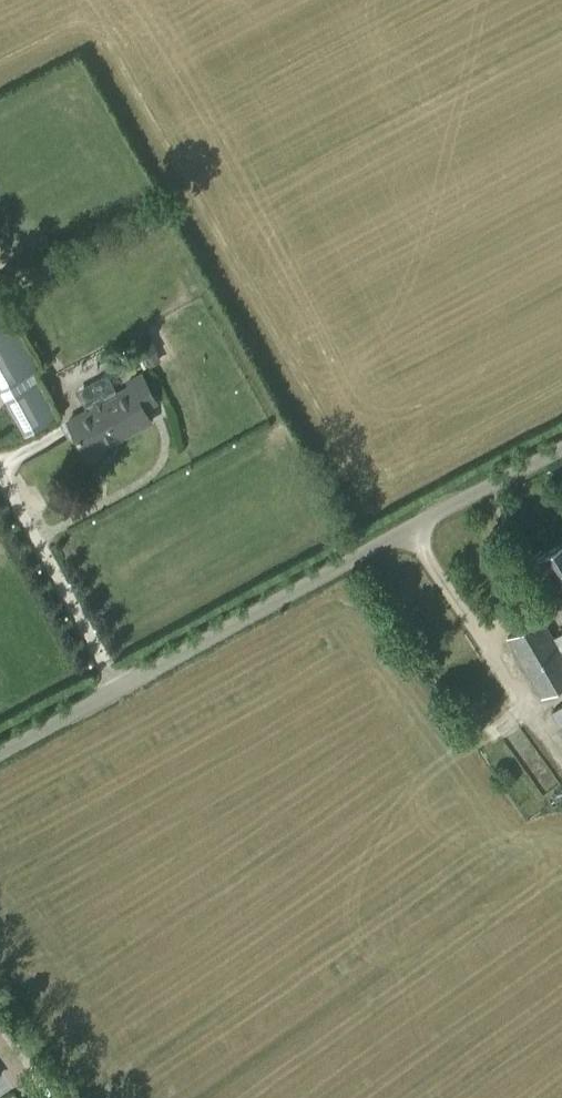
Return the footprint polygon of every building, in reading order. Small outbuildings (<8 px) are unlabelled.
[(26,432),(57,415),(32,369),(41,365),(0,290),(0,389),(26,432)] [(140,358),(156,349),(146,332),(130,341),(140,358)] [(87,406),(87,407),(67,418),(88,455),(153,420),(146,408),(159,401),(143,372),(130,378),(132,384),(117,391),(116,389),(117,389),(109,373),(77,390),(86,406),(87,406)] [(533,559),(561,609),(561,542),(533,559)] [(554,637),(541,617),(507,636),(542,696),(561,685),(561,632),(554,637)] [(561,724),(561,704),(552,709),(561,724)]
